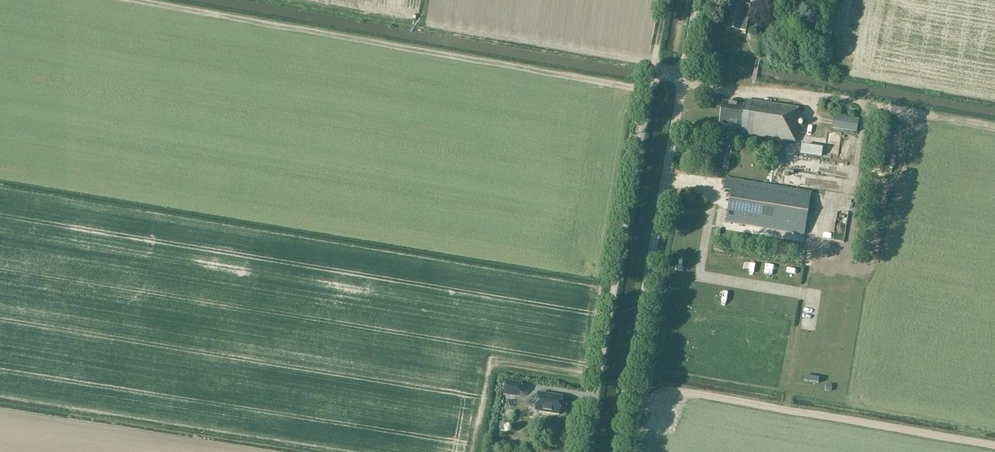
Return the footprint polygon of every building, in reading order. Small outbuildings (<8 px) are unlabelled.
[(781,0),(780,7),(792,10),(793,3),(781,0)] [(744,5),(744,4),(733,2),(728,29),(739,31),(746,31),(750,6),(744,5)] [(720,126),(742,129),(741,135),(795,143),(799,119),(797,119),(799,109),(746,100),(745,106),(724,103),(720,126)] [(856,133),(857,127),(858,120),(833,116),(832,129),(856,133)] [(856,142),(857,136),(835,133),(834,139),(856,142)] [(818,158),(820,148),(803,146),(801,156),(818,158)] [(806,224),(808,213),(811,193),(726,179),(724,190),(731,191),(728,211),(726,223),(804,235),(806,224)] [(505,382),(502,395),(522,398),(524,385),(505,382)] [(541,394),(539,411),(560,414),(561,410),(563,398),(541,394)]
